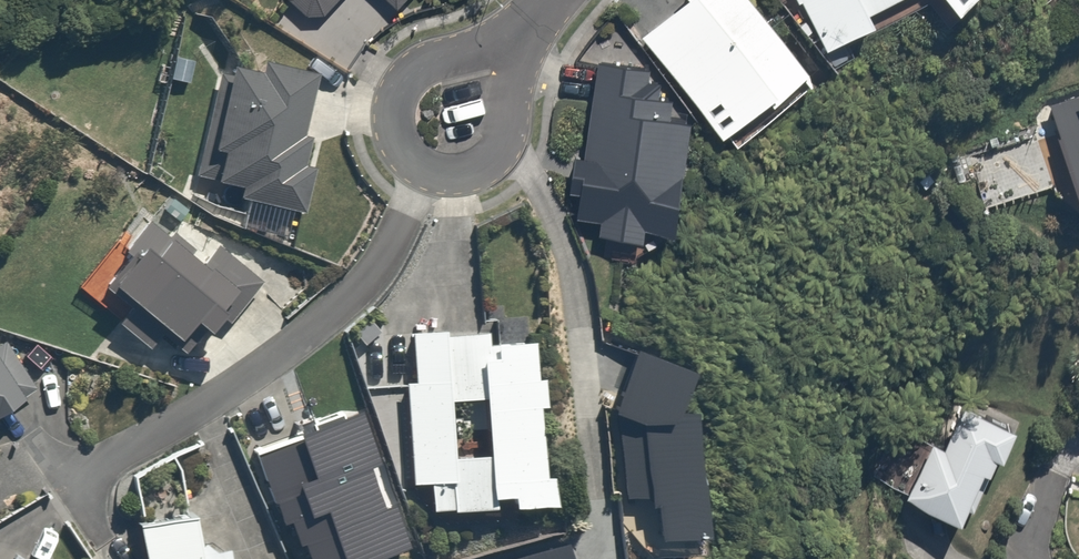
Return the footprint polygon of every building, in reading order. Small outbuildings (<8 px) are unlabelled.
[(292,0),(292,2),(293,3),(294,5),(296,6),(297,7),(298,8),(300,9),(301,10),(303,11),(304,12),(306,13),(307,14),(309,14),(311,14),(312,15),(314,15),(316,15),(318,15),(320,15),(321,15),(323,14),(325,14),(326,13),(338,0),(291,0),(292,0)] [(749,0),(684,0),(636,40),(714,135),(723,128),(735,142),(813,77),(749,0)] [(824,47),(872,22),(867,12),(890,0),(800,0),(824,47)] [(952,8),(962,0),(944,0),(952,8)] [(645,66),(592,59),(583,153),(571,152),(565,220),(588,222),(586,234),(637,239),(638,226),(672,229),(683,118),(645,66)] [(315,74),(262,62),(260,73),(222,64),(203,150),(215,153),(209,183),(235,189),(232,202),(302,217),(313,168),(303,166),(310,136),(301,134),(315,74)] [(1048,104),(1049,110),(1072,213),(1078,213),(1078,96),(1048,104)] [(269,281),(217,237),(198,261),(138,211),(104,252),(108,255),(84,284),(110,306),(97,322),(148,365),(157,354),(174,368),(209,327),(221,338),(269,281)] [(440,330),(408,331),(408,381),(402,381),(404,485),(423,485),(424,511),(492,510),(492,500),(506,500),(506,509),(547,508),(546,473),(536,474),(535,410),(541,410),(541,377),(531,377),(531,341),(487,342),(486,334),(441,335),(440,330)] [(27,386),(0,341),(0,403),(27,386)] [(1009,426),(954,402),(937,441),(925,435),(898,496),(953,520),(959,505),(966,507),(989,456),(995,459),(1009,426)] [(10,427),(0,410),(0,434),(10,427)] [(143,526),(149,558),(230,558),(227,541),(208,545),(203,515),(143,526)] [(506,558),(570,558),(564,541),(506,558)] [(8,550),(4,558),(26,558),(8,550)]
